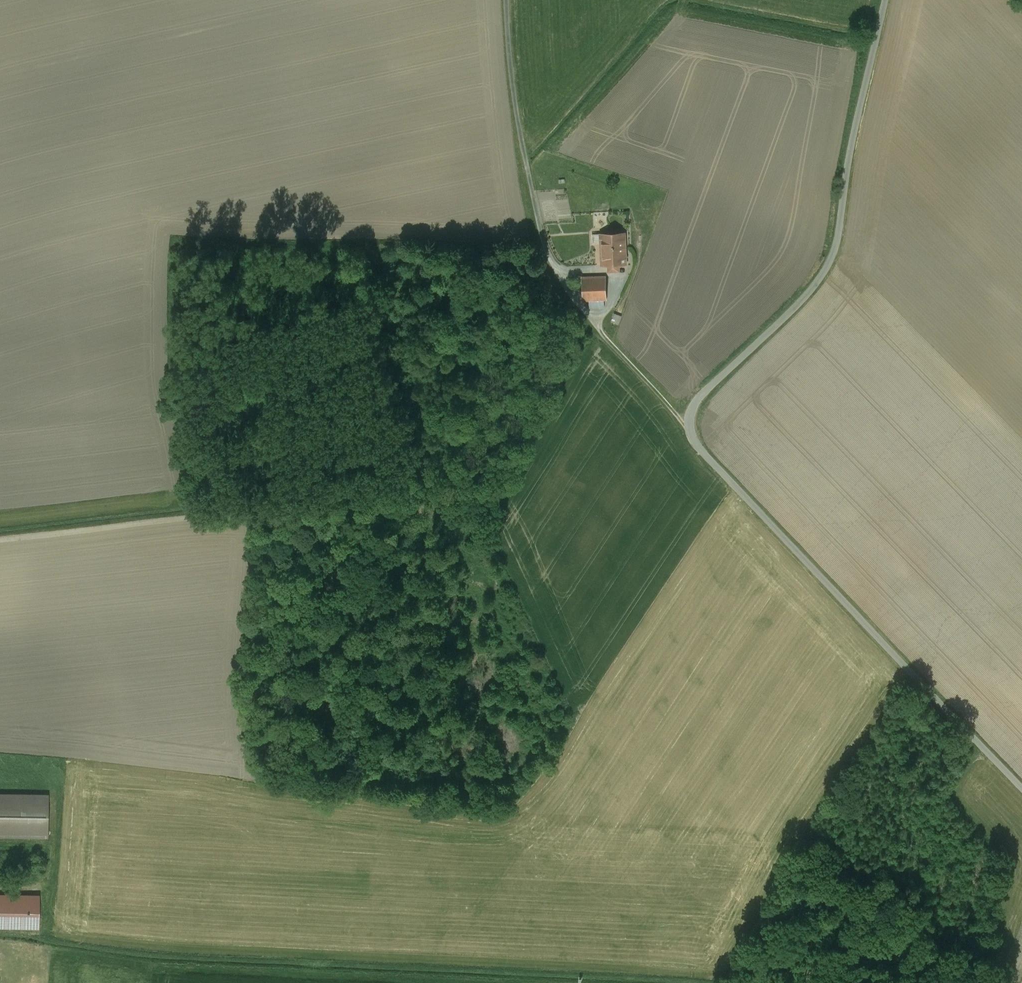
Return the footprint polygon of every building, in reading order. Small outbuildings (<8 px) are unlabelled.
[(624,233),(601,234),(602,253),(625,252),(624,233)] [(625,252),(602,253),(602,264),(626,263),(625,252)] [(606,276),(583,277),(583,300),(590,300),(604,300),(607,299),(606,276)] [(0,795),(0,835),(48,836),(48,795),(0,795)] [(0,895),(0,927),(39,927),(40,895),(0,895)]
